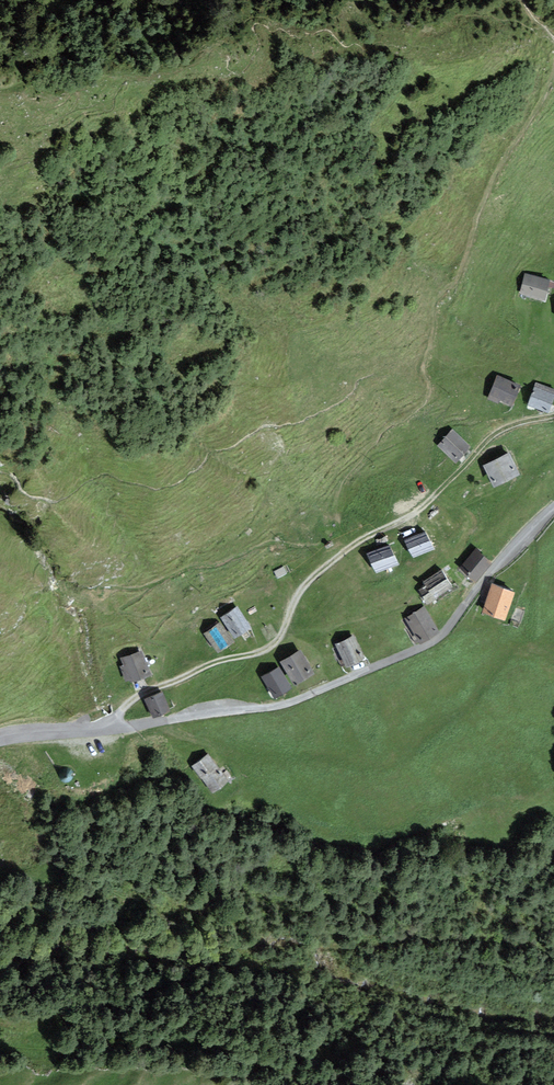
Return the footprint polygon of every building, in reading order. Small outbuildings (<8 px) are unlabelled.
[(549,279),(524,273),(519,293),(544,299),(549,279)] [(520,384),(497,376),(489,399),(512,407),(520,384)] [(537,383),(528,405),(548,413),(553,395),(553,389),(537,383)] [(470,444),(452,428),(437,444),(455,461),(470,444)] [(509,451),(483,464),(494,484),(520,470),(509,451)] [(426,530),(406,539),(414,556),(433,547),(426,530)] [(390,543),(367,554),(376,573),(399,562),(390,543)] [(476,547),(460,566),(476,579),(492,560),(476,547)] [(453,585),(442,568),(429,577),(427,584),(419,590),(427,602),(453,585)] [(492,582),(482,610),(505,618),(515,590),(492,582)] [(237,605),(221,617),(235,637),(251,626),(237,605)] [(406,617),(421,641),(439,629),(424,606),(406,617)] [(204,633),(217,651),(233,639),(220,621),(204,633)] [(353,634),(335,643),(347,665),(365,656),(353,634)] [(300,649),(280,661),(294,683),(313,671),(300,649)] [(141,650),(118,658),(125,680),(149,672),(141,650)] [(279,666),(261,676),(273,697),(291,686),(279,666)] [(169,708),(162,691),(144,699),(151,716),(169,708)] [(208,752),(193,765),(213,791),(229,779),(208,752)]
